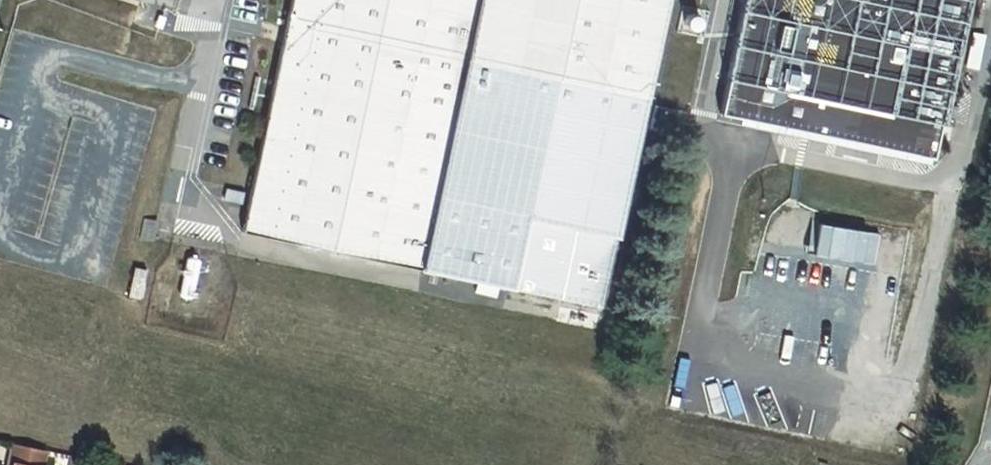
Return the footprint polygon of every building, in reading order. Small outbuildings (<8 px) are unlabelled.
[(251,190),(242,231),(601,308),(667,0),(291,0),(251,190)] [(720,114),(933,159),(967,0),(744,0),(720,114)] [(157,220),(145,217),(141,237),(153,240),(157,220)] [(45,452),(13,446),(9,464),(42,464),(45,452)]
